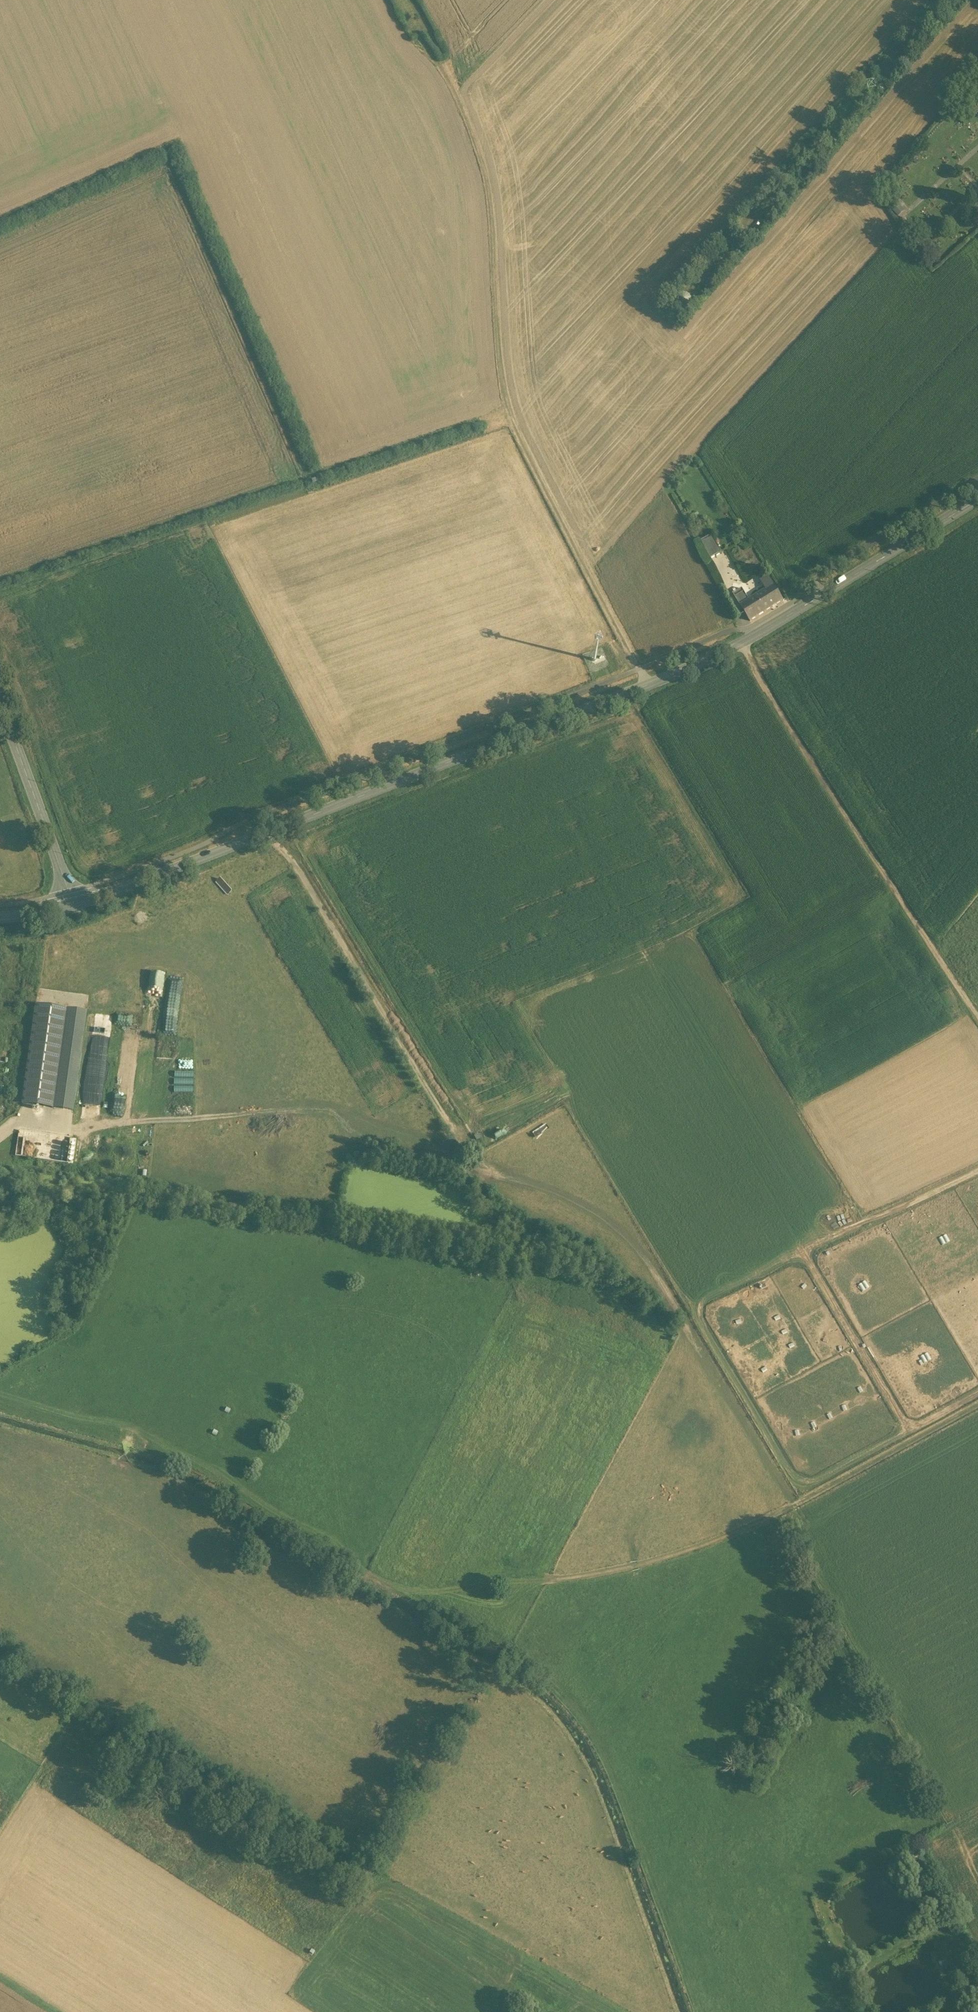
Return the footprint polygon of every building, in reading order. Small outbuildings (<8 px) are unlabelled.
[(710,559),(721,553),(713,537),(702,542),(710,559)] [(784,600),(769,576),(761,581),(765,589),(749,599),(743,588),(733,594),(749,621),(784,600)] [(229,895),(234,890),(223,877),(217,882),(229,895)] [(215,912),(209,915),(219,934),(225,931),(215,912)] [(157,1039),(167,974),(151,971),(142,1037),(157,1039)] [(23,1102),(73,1111),(86,1012),(37,1005),(23,1102)] [(176,1092),(195,1092),(195,1072),(176,1072),(176,1092)] [(534,1130),(536,1136),(551,1131),(549,1124),(534,1130)]
